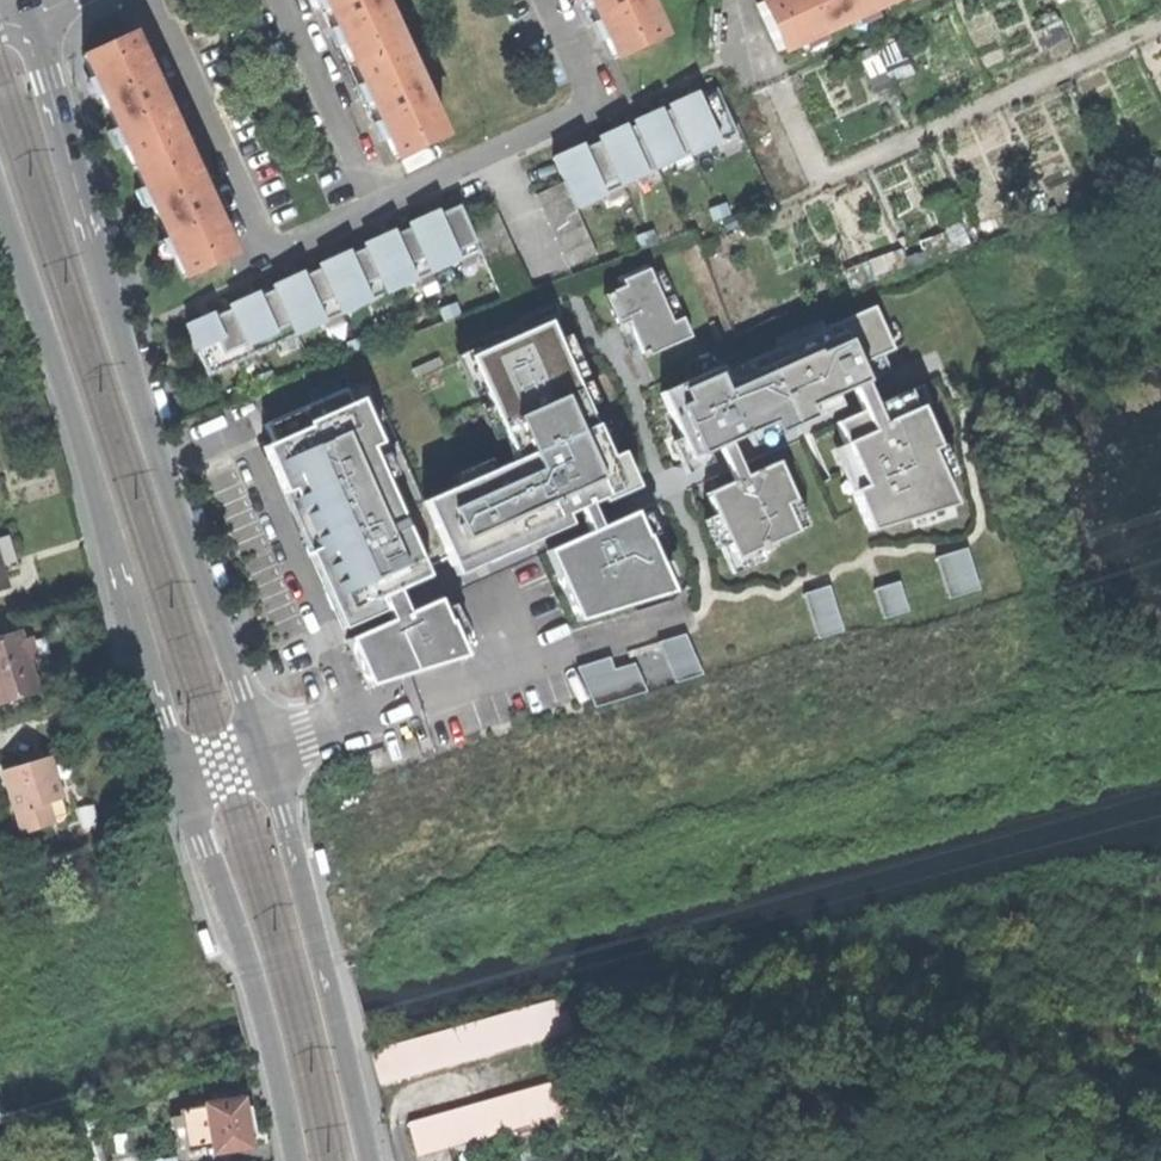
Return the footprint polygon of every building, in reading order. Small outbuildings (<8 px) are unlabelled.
[(350,63),(396,42),(377,0),(322,0),(326,9),(323,11),(329,26),(332,23),(350,63)] [(587,0),(584,2),(592,19),(595,17),(613,57),(658,36),(642,0),(587,0)] [(884,0),(765,0),(755,5),(775,50),(884,0)] [(83,55),(131,167),(179,148),(154,89),(131,36),(83,55)] [(374,117),(392,158),(438,138),(416,88),(396,42),(350,63),(367,102),(364,104),(370,119),(374,117)] [(559,159),(580,206),(741,135),(720,87),(559,159)] [(131,167),(179,278),(227,259),(200,196),(179,148),(131,167)] [(568,181),(539,193),(572,268),(601,255),(568,181)] [(212,375),(482,255),(461,209),(191,329),(212,375)] [(675,322),(651,267),(625,278),(629,286),(609,295),(622,324),(632,320),(648,356),(695,336),(686,317),(675,322)] [(893,346),(875,305),(670,397),(687,435),(674,440),(689,474),(716,462),(710,450),(723,444),(729,457),(738,478),(708,491),(718,512),(709,516),(734,573),(765,559),(760,547),(810,525),(780,459),(751,472),(742,452),(736,438),(748,432),(754,445),(844,405),(840,395),(855,388),(860,399),(864,409),(838,421),(847,441),(836,446),(874,532),(957,506),(942,474),(955,468),(918,385),(879,402),(874,392),(870,382),(860,361),(893,346)] [(578,626),(685,595),(641,496),(561,318),(480,353),(526,460),(411,506),(370,397),(265,447),(335,596),(349,626),(356,641),(373,684),(481,659),(450,584),(548,546),(578,626)] [(971,547),(940,556),(952,597),(983,588),(971,547)] [(0,559),(0,590),(9,587),(0,559)] [(878,588),(887,618),(912,610),(903,580),(878,588)] [(833,584),(806,592),(820,636),(846,628),(833,584)] [(688,633),(662,641),(680,681),(706,673),(688,633)] [(23,637),(0,644),(0,695),(36,684),(23,637)] [(599,706),(650,690),(632,650),(580,666),(599,706)] [(37,760),(25,764),(27,769),(7,775),(24,832),(54,823),(48,802),(62,797),(49,757),(37,760)] [(5,770),(7,775),(27,769),(25,764),(5,770)] [(369,1053),(378,1084),(570,1029),(562,998),(369,1053)] [(578,1075),(408,1124),(418,1156),(587,1107),(578,1075)] [(211,1097),(212,1105),(223,1103),(222,1095),(211,1097)] [(243,1099),(223,1103),(212,1105),(205,1106),(205,1109),(211,1144),(213,1155),(251,1148),(250,1140),(243,1099)] [(190,1147),(211,1144),(205,1109),(184,1112),(190,1147)]
